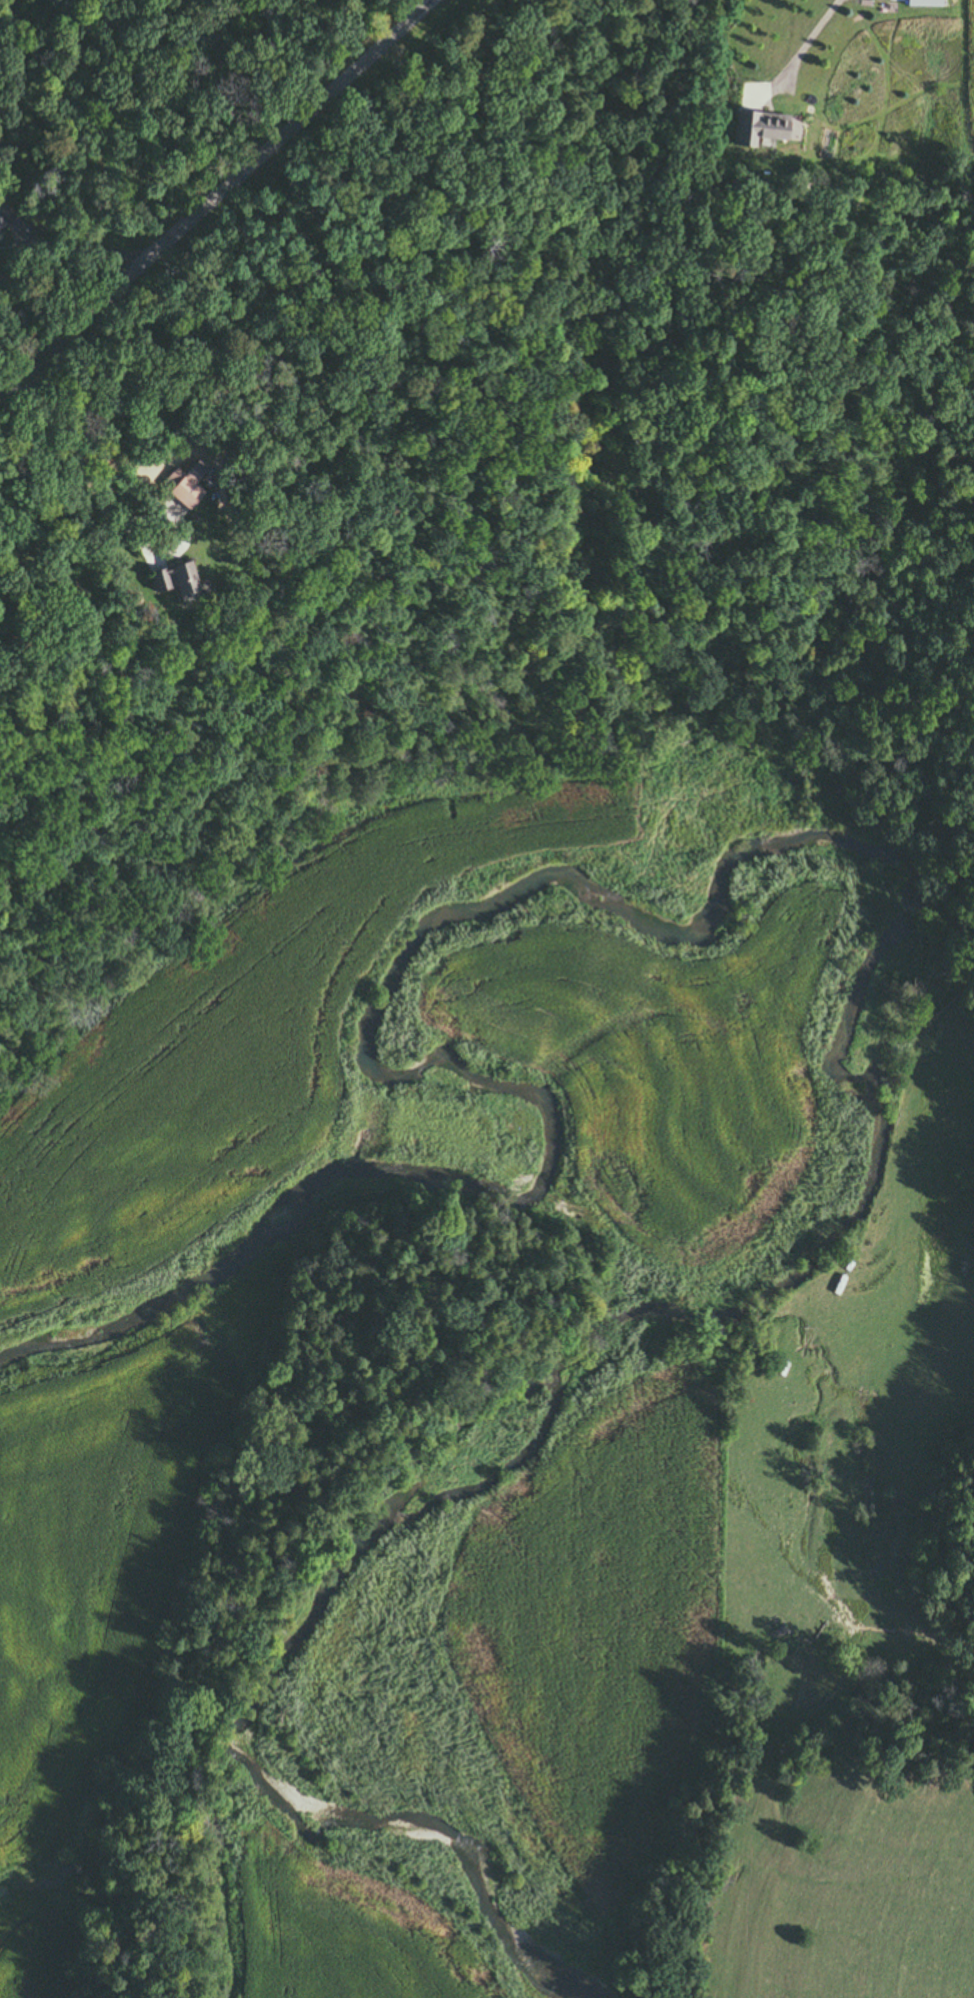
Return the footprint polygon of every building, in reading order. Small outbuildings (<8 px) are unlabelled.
[(786,122),(751,120),(750,138),(785,140),(786,122)] [(154,486),(172,468),(179,475),(193,461),(203,471),(189,485),(196,493),(178,511),(154,486)] [(147,573),(186,565),(191,593),(171,598),(170,591),(152,595),(147,573)]
